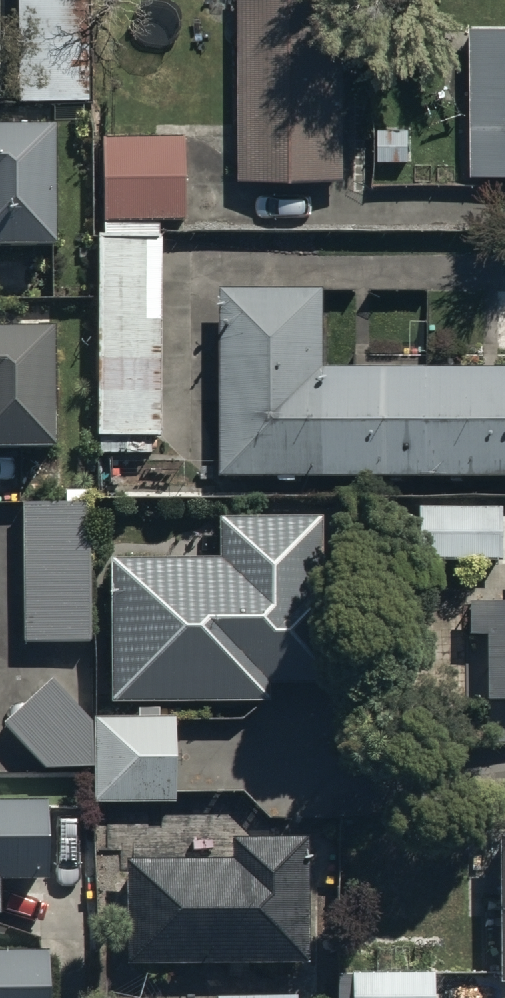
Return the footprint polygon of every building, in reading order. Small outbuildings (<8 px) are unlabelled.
[(18,97),(88,97),(88,0),(17,0),(18,97)] [(235,167),(347,169),(349,0),(238,0),(235,167)] [(468,16),(471,167),(504,167),(504,16),(468,16)] [(52,246),(50,126),(0,127),(0,247),(52,246)] [(101,213),(160,214),(185,214),(184,133),(100,133),(101,213)] [(160,214),(101,213),(101,229),(93,229),(95,430),(162,430),(160,214)] [(325,471),(325,361),(324,282),(220,282),(222,472),(325,471)] [(61,449),(60,327),(0,328),(0,449),(61,449)] [(325,471),(504,470),(504,360),(325,361),(325,471)] [(90,496),(21,497),(23,636),(91,636),(90,496)] [(415,500),(416,554),(504,552),(504,498),(415,500)] [(216,551),(110,552),(111,697),(269,696),(269,680),(321,680),(320,512),(216,513),(216,551)] [(468,630),(486,630),(486,693),(504,693),(504,595),(468,595),(468,630)] [(174,710),(91,711),(91,718),(51,674),(4,719),(44,761),(93,761),(94,800),(174,799),(174,710)] [(42,871),(42,788),(0,788),(0,871),(42,871)] [(495,826),(496,974),(504,974),(504,825),(495,826)] [(237,853),(125,853),(126,957),(308,956),(308,832),(237,832),(237,853)] [(42,938),(0,939),(0,997),(43,997),(42,938)] [(349,966),(349,997),(436,997),(436,966),(349,966)]
